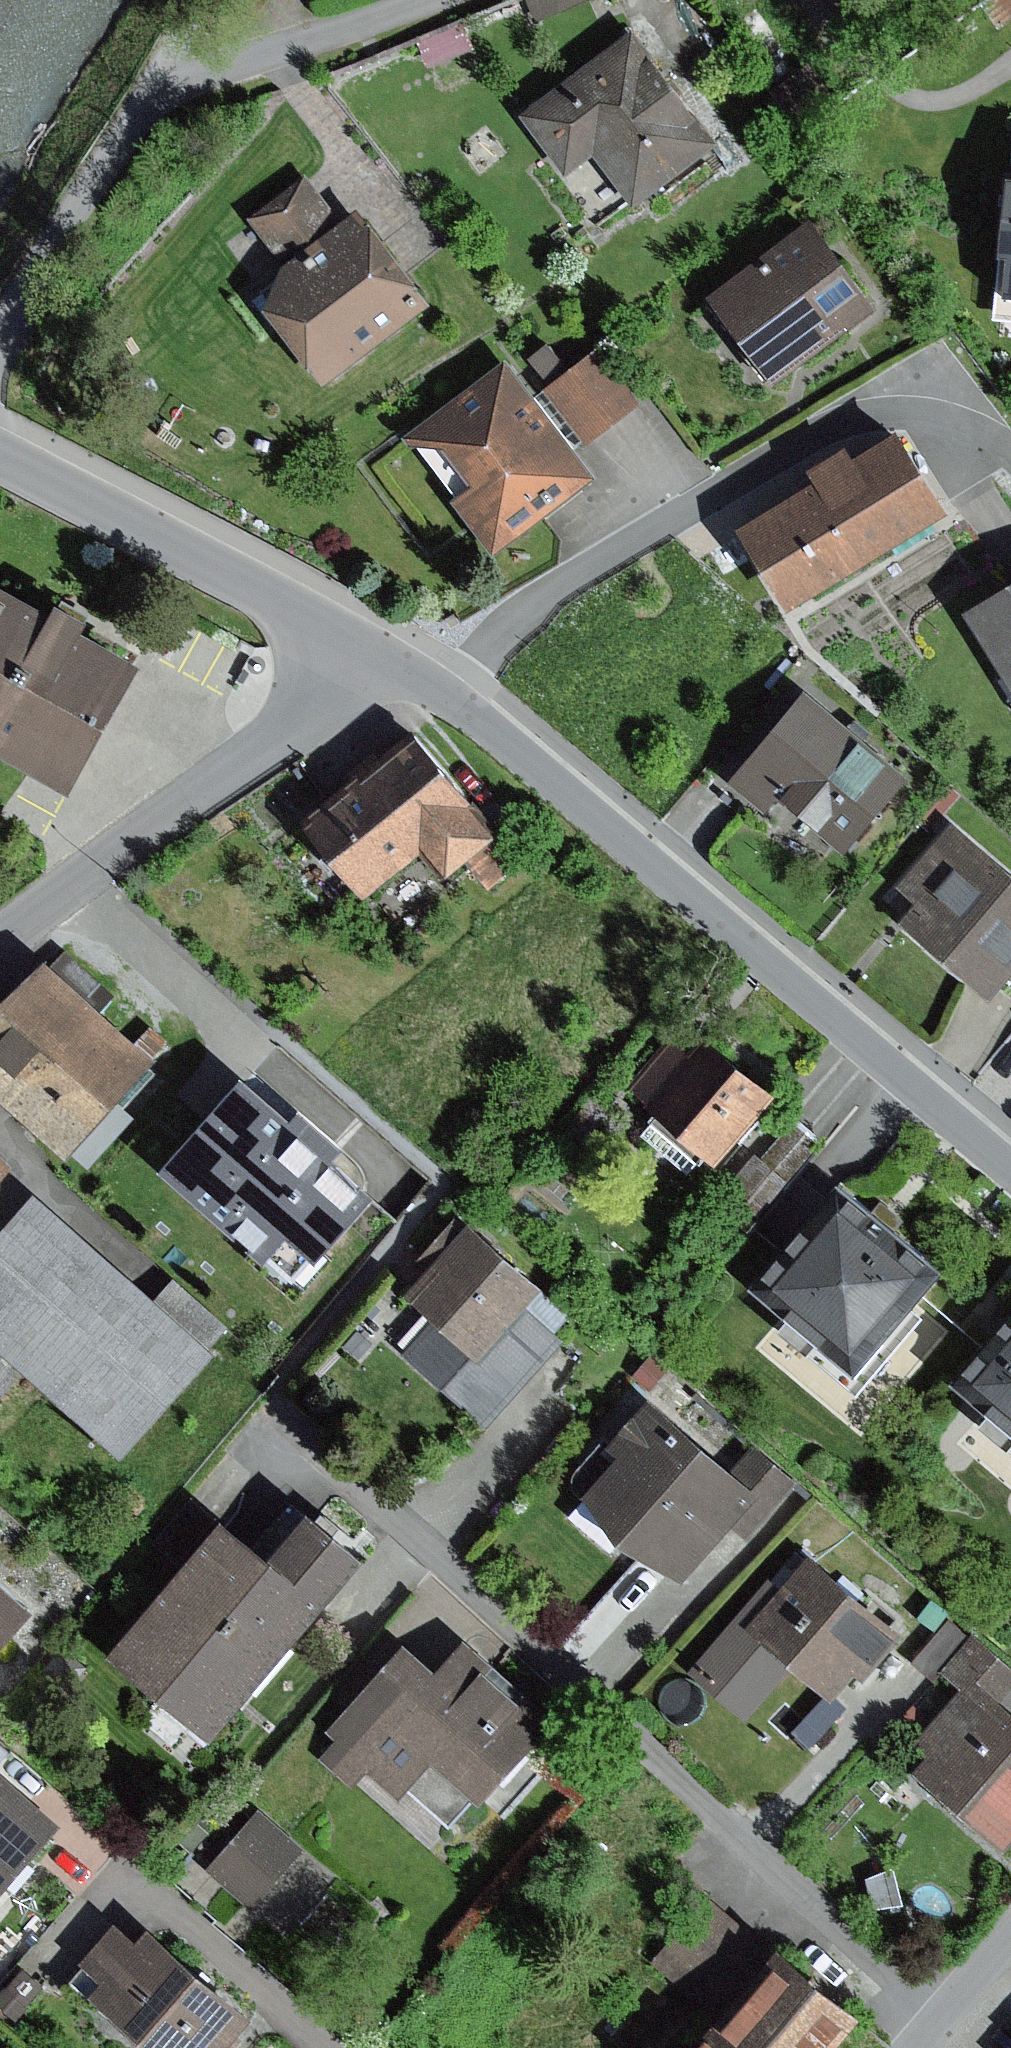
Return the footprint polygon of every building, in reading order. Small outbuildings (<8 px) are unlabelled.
[(537,20),(587,0),(529,0),(537,20)] [(634,28),(526,112),(571,170),(597,149),(640,204),(722,140),(634,28)] [(1006,250),(1001,285),(1010,287),(1010,170),(1006,169),(997,249),(1006,250)] [(285,263),(344,219),(310,174),(251,217),(285,263)] [(258,283),(327,374),(431,296),(363,205),(344,219),(285,263),(258,283)] [(713,297),(780,382),(882,303),(815,218),(713,297)] [(552,384),(573,368),(550,339),(530,354),(552,384)] [(552,384),(546,388),(585,440),(641,399),(603,347),(573,368),(552,384)] [(455,496),(498,551),(598,473),(510,359),(432,419),(478,478),(455,496)] [(904,423),(860,450),(910,530),(954,503),(904,423)] [(743,522),(794,603),(910,530),(860,450),(852,437),(815,460),(822,472),(743,522)] [(60,603),(0,571),(0,747),(78,789),(151,655),(91,623),(95,614),(63,597),(60,603)] [(971,607),(1010,671),(1010,582),(971,607)] [(807,684),(731,778),(767,806),(778,792),(849,848),(913,768),(807,684)] [(313,819),(366,890),(426,845),(447,873),(470,857),(500,832),(504,831),(430,732),(313,819)] [(900,883),(918,899),(903,917),(992,989),(999,980),(1010,965),(1010,868),(952,820),(900,883)] [(500,832),(470,857),(492,884),(522,859),(500,832)] [(0,1010),(0,1084),(73,1149),(160,1052),(50,954),(0,1010)] [(999,980),(1010,991),(1010,965),(999,980)] [(780,1092),(709,1032),(692,1052),(674,1037),(633,1085),(663,1110),(656,1118),(704,1159),(710,1151),(722,1160),(780,1092)] [(250,1073),(170,1164),(273,1253),(297,1226),(326,1251),(381,1187),(342,1152),(350,1142),(306,1103),(297,1114),(250,1073)] [(704,1159),(656,1118),(643,1133),(692,1173),(704,1159)] [(13,1162),(0,1151),(0,1177),(13,1162)] [(888,1216),(843,1179),(756,1284),(862,1371),(949,1266),(888,1216)] [(0,1234),(0,1339),(31,1366),(126,1451),(218,1348),(212,1343),(159,1296),(39,1190),(0,1234)] [(546,1283),(472,1219),(467,1225),(457,1216),(423,1255),(432,1263),(406,1293),(432,1316),(402,1351),(492,1427),(570,1336),(530,1302),(546,1283)] [(230,1323),(178,1276),(159,1296),(212,1343),(230,1323)] [(1004,1320),(956,1379),(1010,1424),(1010,1311),(1004,1320)] [(0,1339),(0,1400),(31,1366),(0,1339)] [(756,1482),(652,1391),(612,1436),(628,1446),(586,1494),(630,1540),(677,1571),(727,1513),(756,1482)] [(756,1482),(727,1513),(753,1537),(802,1484),(777,1460),(756,1482)] [(194,1496),(155,1542),(180,1563),(219,1516),(194,1496)] [(318,1505),(277,1552),(331,1599),(372,1552),(318,1505)] [(231,1513),(116,1649),(216,1734),(331,1599),(277,1552),(231,1513)] [(762,1585),(717,1636),(748,1664),(769,1641),(840,1703),(901,1635),(879,1616),(884,1610),(812,1546),(771,1593),(762,1585)] [(35,1604),(0,1575),(0,1646),(35,1604)] [(951,1617),(915,1659),(935,1676),(972,1634),(951,1617)] [(973,1677),(1003,1703),(1010,1693),(1010,1664),(975,1634),(953,1660),(973,1677)] [(409,1637),(327,1728),(336,1736),(318,1756),(353,1788),(369,1771),(401,1800),(413,1786),(451,1821),(477,1792),(485,1799),(558,1718),(468,1636),(441,1666),(409,1637)] [(973,1677),(919,1739),(934,1752),(920,1769),(1010,1847),(1010,1846),(1010,1710),(1003,1703),(973,1677)] [(0,1769),(0,1897),(64,1822),(0,1769)] [(259,1810),(210,1868),(290,1935),(339,1877),(259,1810)] [(729,2020),(781,1955),(706,1895),(653,1959),(729,2020)] [(70,1974),(158,2047),(229,2047),(258,2013),(154,1924),(139,1941),(115,1920),(70,1974)] [(717,2035),(734,2047),(835,2047),(865,2010),(787,1948),(781,1955),(729,2020),(717,2035)] [(45,1985),(23,1968),(9,1986),(31,2003),(45,1985)] [(717,2035),(705,2047),(734,2047),(717,2035)]
